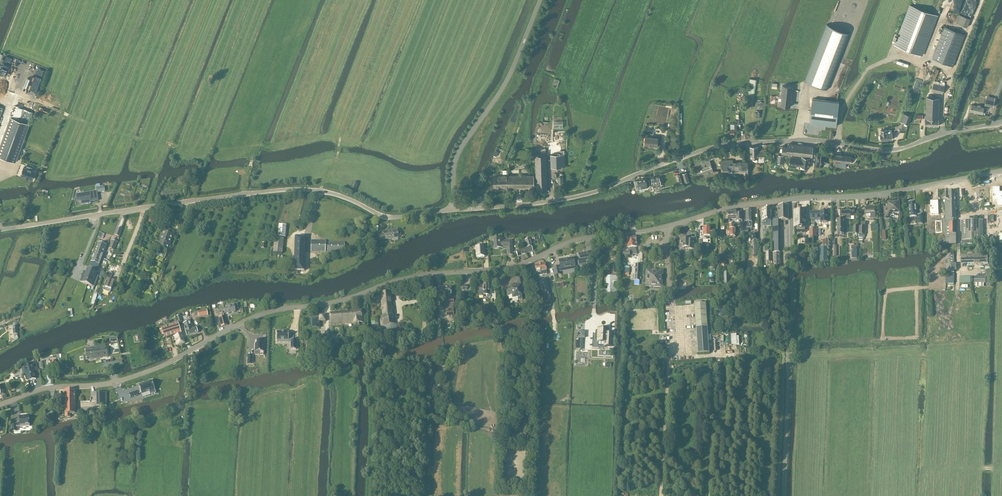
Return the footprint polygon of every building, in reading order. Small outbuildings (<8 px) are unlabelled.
[(895,44),(921,54),(936,15),(910,5),(895,44)] [(828,25),(805,80),(827,89),(849,33),(828,25)] [(933,58),(953,66),(965,35),(945,27),(933,58)] [(932,91),(943,94),(945,85),(934,83),(932,91)] [(780,106),(790,107),(793,86),(782,85),(780,106)] [(932,124),(932,125),(938,125),(939,118),(940,97),(927,97),(926,114),(930,114),(930,117),(931,117),(931,118),(930,118),(930,120),(934,120),(934,122),(933,122),(933,124),(932,124)] [(812,99),(809,123),(836,127),(838,116),(839,102),(812,99)] [(984,107),(980,106),(980,105),(978,105),(978,106),(972,105),(970,111),(983,114),(984,107)] [(917,114),(917,119),(914,119),(915,123),(919,123),(919,119),(923,119),(923,115),(917,114)] [(925,125),(932,125),(932,124),(933,124),(933,122),(934,122),(934,120),(930,120),(930,118),(931,118),(931,117),(930,117),(930,114),(926,114),(926,115),(925,115),(925,118),(926,118),(925,125)] [(15,162),(29,124),(10,117),(0,145),(0,156),(15,162)] [(881,139),(881,140),(892,139),(892,133),(891,133),(891,129),(881,130),(881,133),(881,134),(880,134),(880,139),(881,139)] [(504,150),(510,137),(504,134),(497,147),(504,150)] [(658,138),(646,137),(645,146),(651,146),(651,145),(657,146),(658,138)] [(782,153),(797,155),(797,150),(794,150),(794,144),(788,144),(788,146),(783,146),(782,153)] [(797,150),(797,155),(812,156),(813,146),(794,144),(794,150),(797,150)] [(535,149),(536,190),(547,190),(545,154),(545,148),(535,149)] [(721,156),(719,152),(691,162),(697,178),(700,177),(701,180),(707,178),(707,179),(716,176),(710,160),(721,156)] [(761,152),(750,153),(751,158),(758,158),(759,162),(763,162),(764,161),(764,157),(764,152),(761,152)] [(564,154),(550,154),(551,167),(562,167),(564,167),(564,154)] [(816,165),(824,166),(824,162),(828,163),(829,157),(825,156),(825,155),(818,154),(816,165)] [(834,160),(833,165),(840,166),(841,161),(846,162),(850,162),(851,156),(847,155),(843,155),(834,154),(834,160)] [(789,164),(801,166),(801,167),(805,168),(805,167),(809,167),(811,158),(802,157),(801,158),(791,157),(789,164)] [(722,160),(722,175),(739,175),(739,174),(743,174),(743,176),(748,176),(748,162),(733,162),(733,160),(722,160)] [(28,166),(27,168),(24,167),(21,175),(32,179),(35,171),(31,170),(32,167),(28,166)] [(486,177),(486,190),(498,190),(498,182),(503,182),(503,167),(494,167),(494,177),(486,177)] [(533,175),(508,175),(508,187),(533,186),(533,175)] [(651,178),(653,186),(661,185),(660,180),(659,176),(651,178)] [(635,181),(636,189),(644,188),(645,189),(648,188),(647,187),(648,187),(648,186),(650,185),(649,180),(646,180),(646,179),(635,181)] [(80,195),(76,195),(77,201),(81,200),(82,204),(90,203),(90,202),(94,201),(98,201),(97,192),(96,192),(95,192),(93,192),(84,193),(85,196),(80,197),(80,195)] [(948,192),(944,192),(944,200),(945,200),(948,200),(948,196),(955,196),(955,192),(948,192)] [(944,238),(941,238),(941,247),(946,247),(946,245),(956,245),(955,196),(948,196),(948,200),(945,200),(945,219),(943,219),(944,238)] [(899,212),(900,212),(900,209),(899,209),(899,207),(900,206),(900,202),(894,202),(894,203),(888,204),(889,208),(884,208),(885,219),(890,218),(892,218),(892,220),(894,219),(894,218),(900,218),(899,212)] [(936,203),(928,203),(928,216),(936,216),(936,203)] [(773,220),(780,220),(789,220),(789,206),(778,206),(778,212),(773,212),(773,220)] [(875,214),(875,207),(865,207),(866,214),(871,214),(871,216),(874,215),(874,214),(875,214)] [(763,213),(762,213),(763,221),(763,224),(771,224),(771,209),(768,209),(768,208),(767,209),(763,209),(763,213)] [(743,220),(743,213),(737,213),(736,210),(727,211),(727,219),(737,219),(737,220),(743,220)] [(807,228),(807,210),(794,210),(794,228),(807,228)] [(841,220),(837,220),(837,230),(838,230),(838,234),(843,234),(843,230),(845,230),(845,220),(844,220),(844,219),(850,219),(850,217),(851,217),(851,216),(855,216),(855,210),(851,210),(840,210),(840,217),(841,217),(841,220)] [(819,212),(811,212),(811,219),(820,219),(820,222),(828,222),(828,220),(828,212),(819,212)] [(735,224),(729,224),(729,229),(727,229),(727,235),(730,235),(730,237),(735,236),(735,224)] [(277,236),(286,237),(286,225),(278,225),(277,236)] [(711,235),(715,235),(715,230),(711,230),(711,227),(704,227),(703,239),(710,240),(710,236),(711,237),(711,235)] [(399,230),(397,231),(397,229),(384,231),(384,236),(380,236),(381,241),(385,240),(385,239),(398,237),(398,236),(400,236),(401,235),(400,231),(399,230)] [(162,237),(159,246),(167,249),(173,235),(164,232),(162,231),(160,236),(162,237)] [(631,236),(626,237),(627,247),(628,247),(628,251),(624,251),(624,256),(633,256),(632,254),(631,236)] [(295,237),(294,271),(305,271),(306,237),(295,237)] [(679,241),(679,247),(686,247),(686,249),(692,250),(695,250),(696,240),(692,240),(689,240),(689,238),(681,238),(680,241),(679,241)] [(504,247),(507,247),(507,255),(513,255),(512,240),(503,241),(503,239),(494,239),(495,248),(504,248),(504,247)] [(524,249),(526,253),(533,251),(531,246),(532,246),(529,239),(525,240),(527,247),(524,249)] [(325,251),(344,252),(344,242),(325,241),(325,240),(311,241),(311,252),(325,252),(325,251)] [(95,252),(103,255),(107,245),(99,242),(95,252)] [(477,247),(476,247),(476,248),(475,248),(475,250),(476,250),(476,253),(475,253),(475,256),(476,256),(476,257),(484,257),(484,256),(486,256),(485,252),(484,252),(484,247),(482,247),(482,245),(477,246),(477,247)] [(580,259),(577,260),(578,265),(587,263),(586,261),(589,261),(588,252),(579,254),(580,259)] [(961,263),(988,262),(988,253),(961,254),(961,263)] [(948,254),(946,254),(946,264),(954,264),(954,254),(948,254)] [(99,265),(101,260),(93,257),(91,262),(99,265)] [(575,267),(573,258),(559,260),(561,269),(575,267)] [(535,266),(536,272),(538,272),(539,275),(547,274),(546,270),(545,264),(535,266)] [(84,271),(80,281),(83,282),(87,284),(92,271),(88,269),(87,272),(84,271)] [(662,274),(662,271),(649,270),(646,270),(645,283),(645,286),(658,287),(661,287),(661,284),(662,274)] [(92,271),(87,284),(92,286),(94,287),(98,276),(96,275),(97,273),(92,271)] [(101,285),(98,295),(101,296),(103,290),(110,292),(114,281),(110,279),(111,277),(112,274),(108,272),(106,275),(108,276),(104,286),(101,285)] [(614,276),(606,276),(606,287),(607,287),(607,290),(605,290),(605,289),(601,289),(601,300),(607,300),(606,298),(610,298),(618,298),(617,278),(614,278),(614,276)] [(974,283),(974,286),(984,287),(984,283),(985,283),(986,276),(982,276),(977,276),(977,280),(974,279),(974,283)] [(541,294),(550,292),(548,279),(538,282),(541,294)] [(484,284),(479,284),(479,293),(479,296),(483,296),(483,298),(491,297),(491,290),(489,290),(489,282),(484,282),(484,284)] [(518,297),(518,300),(523,299),(521,290),(524,289),(523,282),(516,283),(516,285),(514,286),(514,288),(507,289),(507,293),(508,293),(508,295),(511,295),(512,299),(518,297)] [(390,291),(381,293),(385,332),(396,331),(397,339),(406,339),(404,324),(394,325),(390,291)] [(549,295),(541,297),(543,305),(551,302),(549,295)] [(698,353),(709,352),(706,303),(695,304),(698,353)] [(225,306),(224,307),(225,314),(236,312),(235,305),(227,306),(227,305),(225,305),(225,306)] [(342,313),(343,324),(356,323),(356,326),(359,326),(359,323),(362,322),(361,311),(342,313)] [(330,325),(343,324),(342,313),(330,314),(330,325)] [(655,350),(652,313),(636,315),(640,351),(655,350)] [(219,327),(227,325),(224,316),(217,317),(219,327)] [(187,336),(194,334),(193,332),(192,332),(191,329),(190,329),(189,325),(188,325),(187,321),(184,322),(184,323),(183,324),(187,336)] [(193,332),(194,334),(198,333),(196,328),(192,329),(190,321),(189,322),(189,321),(187,321),(188,325),(189,325),(190,329),(191,329),(192,332),(193,332)] [(162,328),(165,338),(173,335),(181,333),(178,323),(162,328)] [(593,332),(592,346),(604,347),(604,346),(612,346),(612,333),(607,333),(607,328),(598,328),(598,333),(593,332)] [(278,332),(278,341),(290,340),(290,332),(278,332)] [(577,333),(576,345),(581,345),(582,338),(584,338),(585,332),(577,333)] [(173,335),(177,346),(184,344),(181,333),(173,335)] [(339,339),(342,339),(342,334),(330,334),(330,344),(339,344),(339,339)] [(303,354),(312,353),(311,341),(302,342),(303,354)] [(86,349),(86,351),(87,356),(87,357),(91,357),(92,358),(103,357),(108,357),(106,348),(105,348),(105,346),(95,347),(95,350),(91,350),(90,348),(86,349)] [(30,365),(24,366),(25,367),(26,373),(26,375),(25,375),(26,380),(27,380),(28,381),(36,379),(34,371),(38,370),(37,362),(29,363),(30,365)] [(136,389),(125,391),(126,395),(136,392),(137,396),(150,393),(147,383),(134,386),(136,389)] [(75,389),(64,390),(65,401),(75,401),(75,389)] [(107,405),(107,392),(97,392),(97,405),(107,405)] [(75,401),(65,401),(65,414),(75,414),(75,401)] [(20,426),(29,425),(28,416),(19,417),(20,426)]
